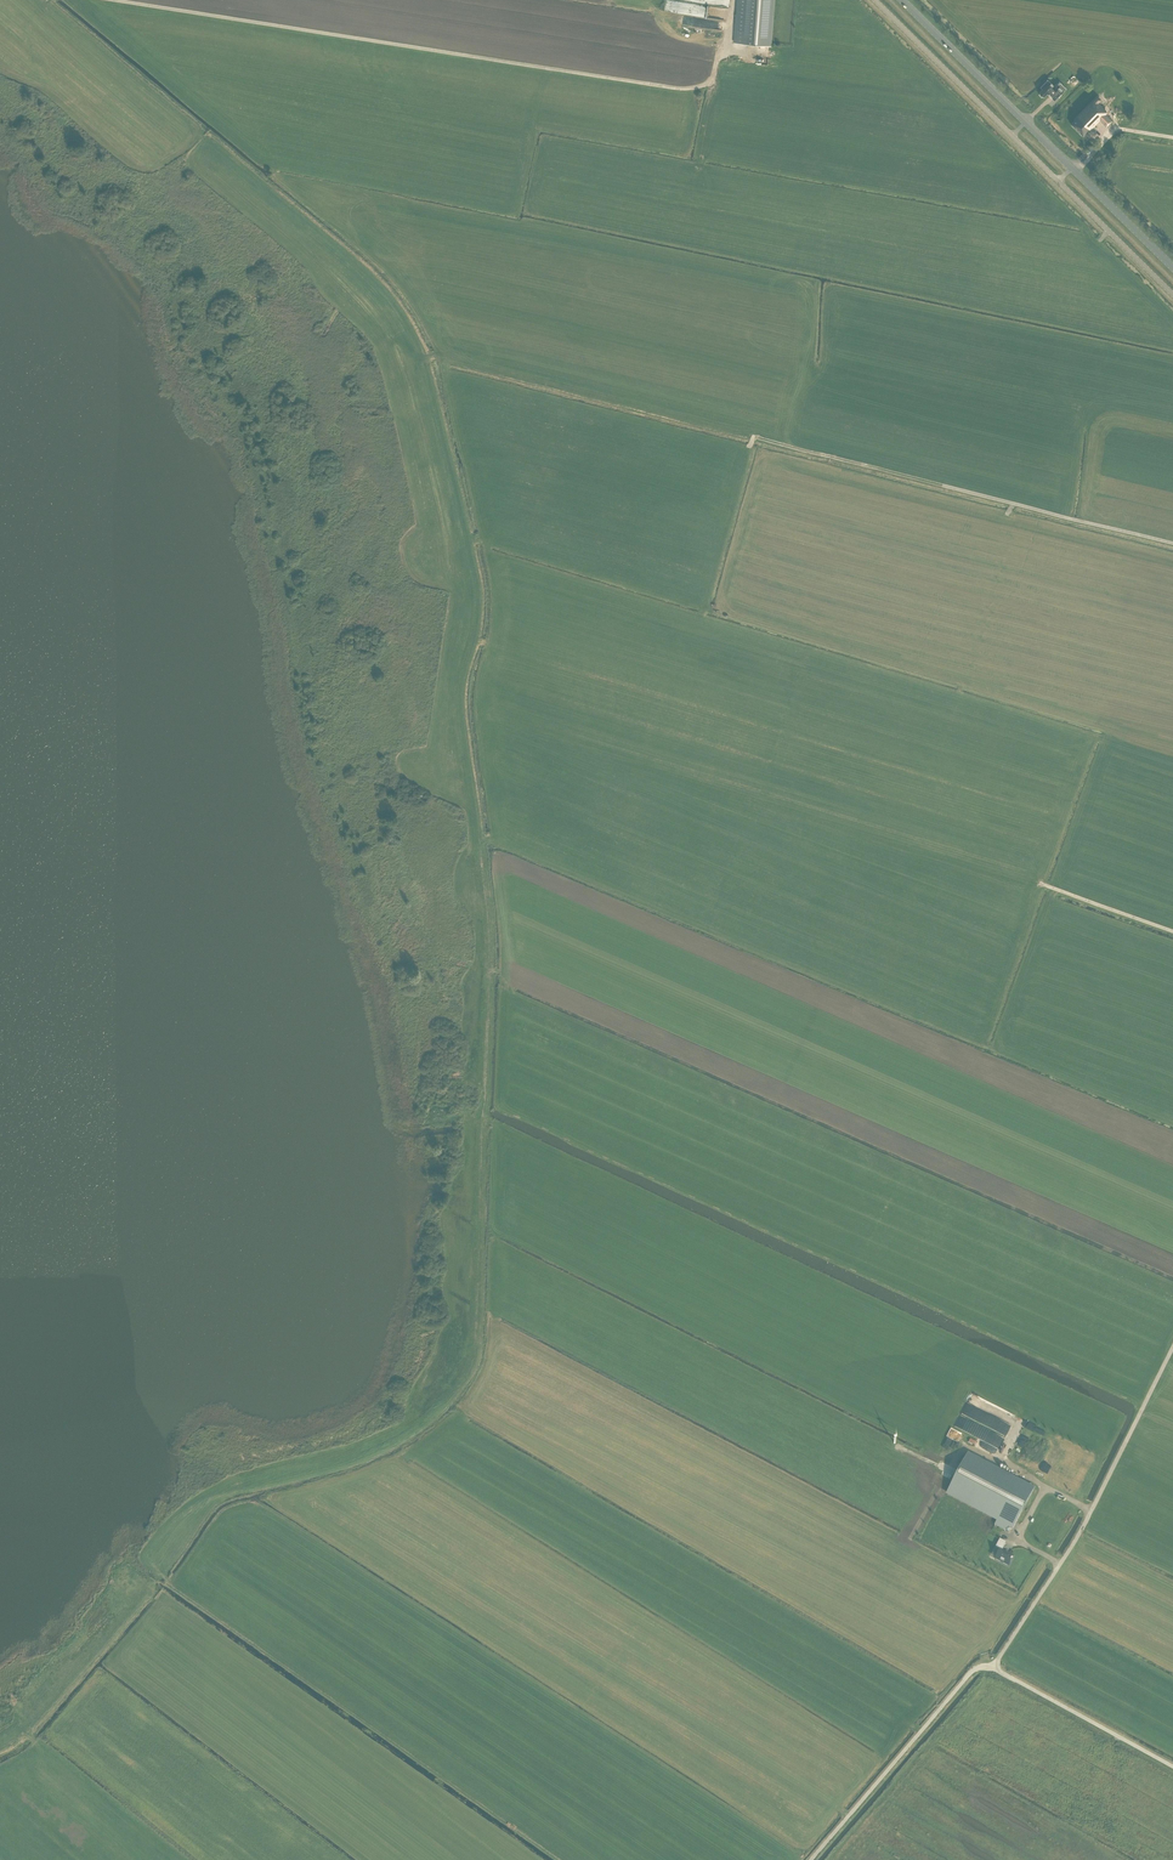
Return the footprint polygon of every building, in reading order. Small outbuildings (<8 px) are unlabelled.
[(735,42),(769,45),(773,0),(738,0),(735,42)] [(669,1),(668,12),(687,14),(686,23),(714,26),(714,22),(710,21),(710,19),(726,21),(728,7),(669,1)] [(1069,78),(1073,85),(1078,83),(1074,75),(1069,78)] [(1055,87),(1048,80),(1041,87),(1043,89),(1039,93),(1040,94),(1039,94),(1042,97),(1043,96),(1044,97),(1047,93),(1054,100),(1066,89),(1060,83),(1055,87)] [(1071,124),(1083,136),(1088,130),(1089,131),(1092,128),(1095,131),(1097,128),(1095,126),(1100,120),(1106,127),(1112,121),(1106,114),(1107,113),(1103,109),(1104,108),(1098,103),(1100,100),(1097,98),(1098,97),(1097,95),(1074,119),(1075,120),(1071,124)] [(1004,120),(1001,124),(1009,131),(1012,128),(1004,120)] [(1034,1490),(968,1455),(947,1493),(998,1520),(995,1525),(1005,1531),(1007,1527),(1012,1529),(1012,1527),(1013,1528),(1034,1490)] [(1006,1542),(1000,1539),(995,1547),(1001,1550),(996,1559),(1008,1566),(1010,1562),(1011,1562),(1012,1560),(1011,1560),(1013,1556),(1002,1551),(1006,1542)]
